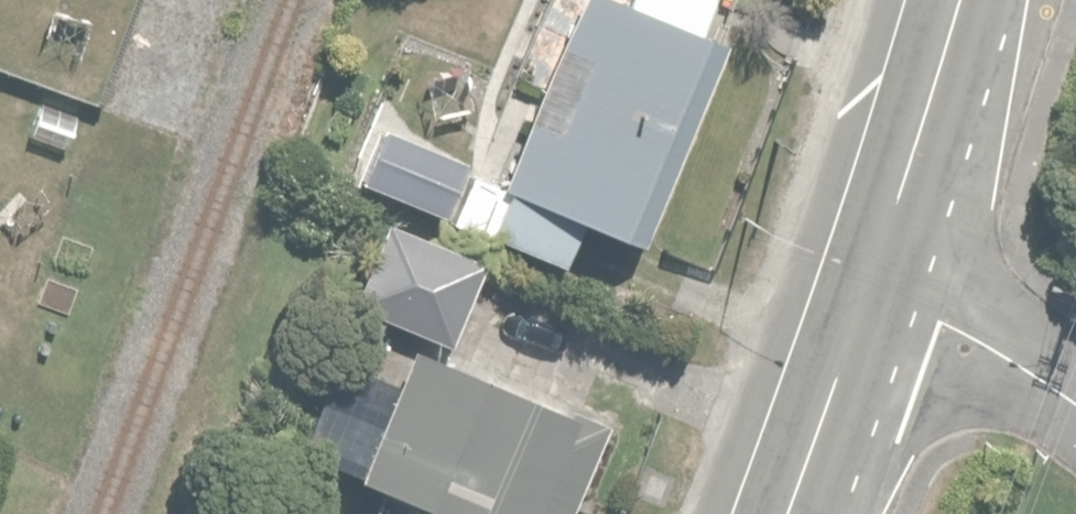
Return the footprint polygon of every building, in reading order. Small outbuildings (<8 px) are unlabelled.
[(500,184),(509,188),(489,237),(567,269),(588,221),(639,242),(723,44),(701,34),(716,0),(578,0),(500,184)] [(493,171),(396,132),(372,191),(469,231),(493,171)] [(390,238),(365,303),(455,339),(481,274),(390,238)] [(606,429),(418,339),(398,379),(362,362),(327,435),(377,459),(367,480),(419,505),(415,513),(564,513),(606,429)]
